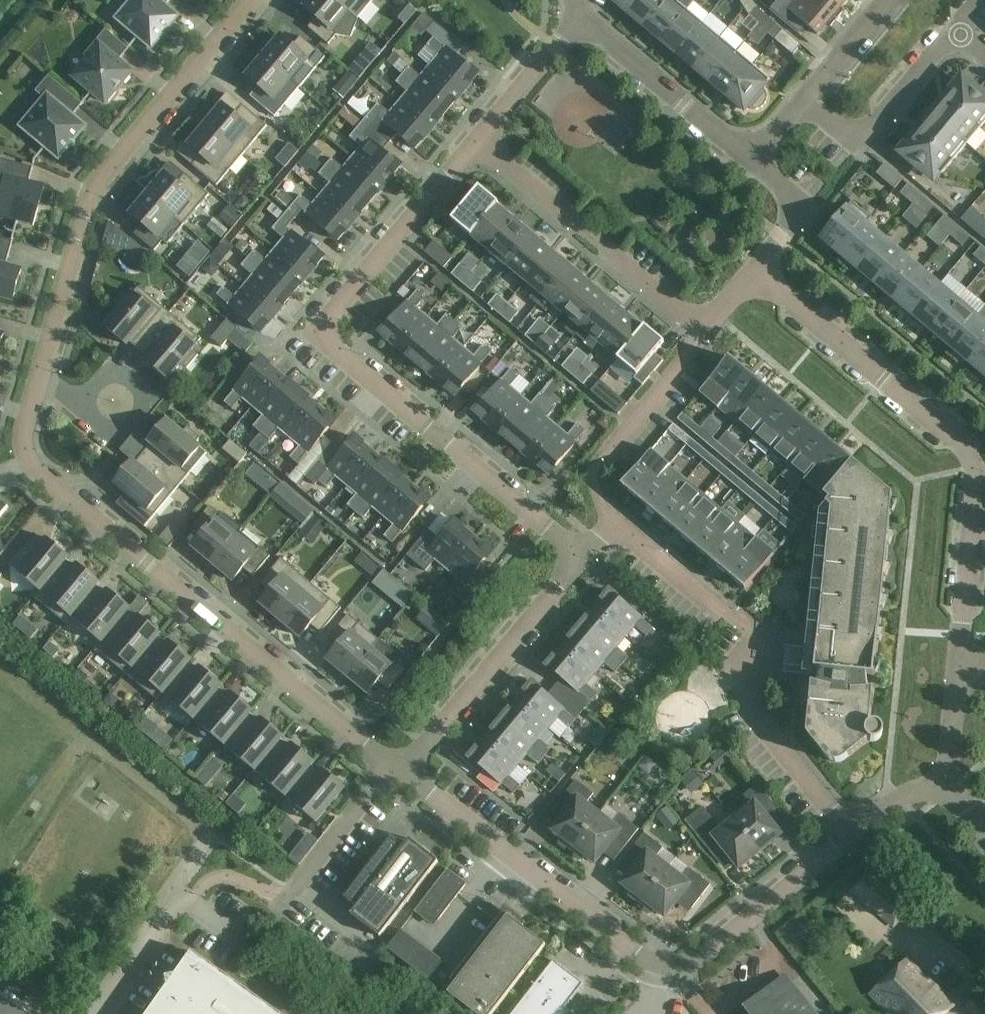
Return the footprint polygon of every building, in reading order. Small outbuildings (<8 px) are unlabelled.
[(170,0),(133,0),(117,19),(138,36),(136,38),(147,48),(149,45),(151,47),(177,16),(165,6),(170,0)] [(337,0),(310,0),(304,7),(317,17),(308,27),(328,44),(337,34),(350,36),(357,18),(358,18),(337,0)] [(358,18),(373,0),(337,0),(358,18)] [(638,0),(614,0),(628,12),(638,0)] [(628,12),(645,26),(666,0),(638,0),(628,12)] [(661,40),(687,9),(676,0),(666,0),(645,26),(661,40)] [(744,8),(751,0),(739,0),(744,8)] [(752,0),(751,0),(744,8),(749,16),(759,23),(766,16),(756,8),(752,0)] [(791,13),(817,35),(826,23),(830,26),(837,18),(815,0),(796,0),(793,4),(789,0),(778,0),(769,10),(784,22),(791,13)] [(837,18),(843,11),(839,8),(846,0),(815,0),(837,18)] [(415,10),(409,5),(401,14),(407,19),(415,10)] [(678,53),(704,23),(687,9),(661,40),(678,53)] [(423,12),(411,26),(421,34),(433,20),(423,12)] [(776,24),(766,16),(759,23),(770,31),(776,24)] [(704,23),(678,53),(695,67),(720,37),(704,23)] [(793,54),(801,44),(783,29),(774,39),(793,54)] [(106,30),(84,56),(88,59),(74,76),(105,102),(106,100),(108,101),(116,92),(114,91),(130,71),(118,61),(129,49),(106,30)] [(268,49),(262,55),(300,87),(325,57),(301,36),(292,46),(280,36),(268,50),(268,49)] [(439,56),(431,66),(462,93),(478,74),(434,37),(427,45),(439,56)] [(720,37),(695,67),(711,81),(737,51),(720,37)] [(737,51),(711,81),(728,95),(753,64),(737,51)] [(401,57),(395,52),(387,61),(394,67),(401,57)] [(300,87),(262,55),(257,61),(258,62),(246,76),(259,86),(250,96),(270,113),(279,103),(274,99),(290,80),(299,87),(300,87)] [(350,70),(359,78),(370,66),(360,58),(350,70)] [(753,64),(728,95),(745,109),(748,106),(750,107),(752,108),(754,109),(757,109),(759,108),(761,107),(763,106),(765,105),(766,103),(767,100),(767,98),(767,96),(767,93),(766,91),(765,89),(763,88),(770,79),(753,64)] [(447,111),(462,93),(431,66),(422,77),(409,66),(403,74),(447,111)] [(431,130),(447,111),(403,74),(396,82),(408,92),(399,103),(431,130)] [(35,92),(44,99),(22,126),(58,157),(84,127),(72,116),(82,104),(48,76),(35,92)] [(963,83),(906,150),(939,177),(984,122),(984,101),(963,83)] [(415,149),(431,130),(399,103),(391,113),(379,103),(374,108),(369,104),(371,102),(358,92),(348,104),(366,119),(364,121),(372,127),(390,142),(397,134),(415,149)] [(210,118),(204,124),(242,156),(267,126),(243,105),(234,115),(222,105),(210,119),(210,118)] [(372,127),(364,121),(363,122),(344,107),(339,114),(357,129),(350,136),(362,147),(354,157),(385,184),(401,165),(365,135),(372,127)] [(242,156),(204,124),(199,130),(200,131),(188,145),(201,155),(192,165),(217,186),(242,156)] [(307,155),(318,140),(307,133),(296,148),(307,155)] [(298,152),(289,144),(282,152),(292,159),(298,152)] [(333,157),(325,166),(370,203),(385,184),(354,157),(345,168),(333,157)] [(33,226),(44,187),(28,183),(33,168),(0,159),(0,189),(2,189),(0,196),(0,217),(33,226)] [(902,179),(884,164),(876,173),(894,189),(902,179)] [(354,221),(370,203),(325,166),(319,173),(332,183),(322,195),(354,221)] [(152,187),(146,193),(184,224),(209,194),(185,174),(176,184),(164,174),(152,187)] [(900,193),(913,204),(920,195),(908,184),(900,193)] [(451,218),(471,235),(498,202),(479,186),(451,218)] [(184,224),(146,193),(141,199),(142,200),(130,213),(143,224),(134,234),(154,251),(163,240),(158,236),(174,217),(183,225),(184,224)] [(338,241),(354,221),(322,195),(314,204),(302,194),(295,202),(289,197),(283,204),(289,210),(287,213),(295,218),(304,209),(308,212),(306,214),(338,241)] [(920,195),(913,204),(926,215),(933,207),(920,195)] [(821,237),(840,253),(866,223),(867,223),(872,217),(852,201),(840,215),(837,213),(825,227),(828,229),(821,237)] [(511,213),(498,202),(471,235),(489,250),(515,220),(509,215),(511,213)] [(276,250),(307,276),(323,257),(292,231),(291,232),(286,228),(295,218),(287,213),(285,215),(273,204),(268,210),(280,220),(272,229),(284,240),(276,250)] [(207,205),(201,214),(216,226),(223,217),(207,205)] [(960,219),(973,230),(984,218),(971,206),(960,219)] [(234,228),(244,216),(234,208),(225,220),(234,228)] [(946,239),(949,235),(957,226),(944,216),(936,225),(938,226),(935,229),(946,239)] [(110,220),(109,221),(103,244),(127,250),(130,238),(114,225),(114,224),(110,220)] [(519,224),(515,220),(489,250),(508,266),(535,233),(521,221),(519,224)] [(866,223),(840,253),(859,269),(884,238),(867,223),(866,223)] [(957,226),(949,235),(962,246),(970,238),(957,226)] [(629,243),(637,250),(650,238),(642,230),(629,243)] [(548,244),(535,233),(508,266),(526,281),(552,251),(546,246),(548,244)] [(19,276),(21,270),(6,265),(12,241),(0,237),(0,296),(13,300),(15,293),(18,290),(21,280),(19,276)] [(859,269),(877,284),(903,254),(884,238),(859,269)] [(236,247),(249,257),(254,250),(242,240),(236,247)] [(425,251),(444,267),(453,256),(434,240),(425,251)] [(984,265),(984,249),(981,246),(974,255),(984,265)] [(292,295),(307,276),(276,250),(267,261),(254,250),(249,257),(248,258),(292,295)] [(190,251),(178,265),(189,274),(202,259),(190,251)] [(556,255),(552,251),(526,281),(536,290),(529,298),(538,305),(572,264),(558,252),(556,255)] [(903,254),(877,284),(896,300),(921,269),(903,254)] [(276,313),(292,295),(248,258),(241,266),(254,276),(245,287),(276,313)] [(462,282),(471,272),(461,263),(452,273),(462,282)] [(572,264),(538,305),(546,312),(553,304),(563,312),(588,282),(583,277),(585,275),(572,264)] [(896,300),(914,315),(940,284),(921,269),(896,300)] [(482,281),(471,272),(462,282),(473,292),(482,281)] [(593,285),(588,282),(563,312),(572,320),(564,329),(574,337),(575,335),(609,295),(595,283),(593,285)] [(914,315),(932,330),(958,300),(940,284),(914,315)] [(129,342),(139,350),(170,313),(138,286),(129,298),(123,292),(112,305),(118,311),(105,327),(126,345),(129,342)] [(260,332),(276,313),(245,287),(236,297),(224,287),(217,295),(229,305),(229,306),(260,332)] [(399,349),(426,318),(415,309),(425,297),(418,290),(407,302),(380,334),(399,349)] [(499,313),(508,303),(497,293),(488,304),(499,313)] [(600,343),(625,312),(619,308),(621,305),(609,295),(575,335),(585,342),(590,335),(600,343)] [(932,330),(951,346),(976,315),(958,300),(932,330)] [(519,312),(508,303),(499,313),(510,322),(519,312)] [(600,343),(618,359),(645,326),(632,314),(630,316),(625,312),(600,343)] [(170,313),(139,350),(148,358),(146,361),(167,379),(181,363),(187,368),(198,355),(192,350),(201,339),(170,313)] [(426,318),(399,349),(418,365),(454,321),(447,314),(436,326),(426,318)] [(969,361),(984,342),(984,322),(976,315),(951,346),(969,361)] [(237,328),(227,319),(211,338),(221,347),(237,328)] [(454,321),(418,365),(436,380),(463,348),(452,339),(462,327),(454,321)] [(536,344),(545,333),(534,324),(525,335),(536,344)] [(645,326),(618,359),(636,374),(633,377),(642,385),(663,359),(655,352),(664,341),(645,326)] [(556,343),(545,333),(536,344),(547,353),(556,343)] [(984,375),(984,342),(969,361),(984,375)] [(463,348),(436,380),(455,396),(482,364),(481,363),(491,351),(483,345),(473,357),(463,348)] [(562,366),(573,375),(582,364),(571,355),(562,366)] [(729,357),(718,370),(714,375),(701,391),(719,406),(748,372),(729,357)] [(254,405),(280,374),(261,358),(235,390),(225,402),(233,409),(243,397),(254,405)] [(593,373),(582,364),(573,375),(584,384),(593,373)] [(493,428),(520,396),(510,387),(520,375),(512,369),(502,381),(501,380),(475,412),(493,428)] [(719,406),(736,421),(765,387),(748,372),(719,406)] [(280,374),(254,405),(264,414),(254,427),(262,433),(298,389),(280,374)] [(591,390),(610,407),(618,414),(627,403),(600,380),(591,390)] [(736,421),(754,435),(782,401),(765,387),(736,421)] [(298,389),(262,433),(269,440),(280,427),(290,436),(317,405),(298,389)] [(493,428),(512,443),(549,399),(541,393),(531,405),(520,396),(493,428)] [(530,459),(557,427),(546,418),(557,406),(549,399),(512,443),(530,459)] [(754,435),(771,450),(800,416),(782,401),(754,435)] [(317,405),(290,436),(301,445),(290,457),(298,464),(309,451),(309,452),(336,420),(317,405)] [(695,434),(701,428),(682,413),(677,418),(695,434)] [(817,431),(800,416),(771,450),(789,465),(817,431)] [(153,444),(144,454),(180,484),(207,453),(195,444),(201,437),(188,426),(182,433),(166,419),(148,441),(153,444)] [(349,437),(360,432),(354,420),(343,425),(349,437)] [(557,427),(530,459),(549,475),(576,443),(575,442),(585,430),(578,423),(567,436),(557,427)] [(686,445),(691,439),(673,423),(668,429),(686,445)] [(701,428),(695,434),(713,448),(718,442),(701,428)] [(789,465),(806,479),(835,445),(817,431),(789,465)] [(348,484),(374,452),(355,436),(329,468),(319,460),(305,476),(316,485),(319,481),(327,487),(337,475),(348,484)] [(238,463),(246,454),(229,439),(222,449),(238,463)] [(691,439),(686,445),(704,459),(709,453),(691,439)] [(718,442),(713,448),(730,463),(735,457),(718,442)] [(806,479),(824,494),(853,460),(835,445),(806,479)] [(621,485),(640,500),(668,466),(650,450),(621,485)] [(393,468),(374,452),(348,484),(358,493),(348,505),(356,512),(393,468)] [(709,453),(704,459),(721,474),(726,468),(709,453)] [(136,464),(132,461),(114,482),(127,493),(117,504),(145,527),(180,484),(144,454),(136,464)] [(748,478),(753,472),(735,457),(730,463),(748,478)] [(824,494),(825,496),(891,502),(892,493),(853,460),(824,494)] [(266,471),(255,462),(247,472),(258,481),(266,471)] [(640,500),(657,515),(686,481),(668,466),(640,500)] [(393,468),(356,512),(364,518),(374,506),(385,515),(411,483),(393,468)] [(726,468),(721,474),(739,489),(744,483),(726,468)] [(753,472),(748,478),(765,492),(770,486),(753,472)] [(686,481),(657,515),(675,530),(703,496),(686,481)] [(281,483),(269,497),(281,507),(293,493),(281,483)] [(411,483),(385,515),(395,523),(385,536),(392,542),(403,530),(403,531),(430,499),(411,483)] [(744,483),(739,489),(756,503),(761,497),(744,483)] [(770,486),(765,492),(783,507),(788,501),(770,486)] [(675,530),(692,545),(721,510),(703,496),(675,530)] [(829,526),(888,532),(891,502),(825,496),(829,499),(826,503),(831,507),(829,526)] [(761,497),(756,503),(774,518),(779,512),(761,497)] [(0,500),(0,517),(8,507),(0,500)] [(788,501),(783,507),(801,522),(806,516),(788,501)] [(206,559),(212,564),(240,531),(243,528),(227,515),(225,518),(210,506),(193,526),(203,535),(193,547),(207,558),(206,559)] [(721,510),(692,545),(709,559),(738,525),(721,510)] [(779,512),(774,518),(792,533),(797,527),(779,512)] [(408,555),(418,564),(426,571),(437,559),(447,567),(473,536),(454,520),(439,538),(429,529),(408,555)] [(709,559),(727,574),(756,540),(738,525),(709,559)] [(829,526),(826,557),(885,563),(888,532),(829,526)] [(240,531),(212,564),(218,569),(219,569),(233,580),(243,568),(253,576),(270,556),(260,547),(240,531)] [(40,591),(66,560),(69,556),(47,538),(44,542),(34,533),(8,564),(18,572),(18,573),(38,590),(40,591)] [(8,539),(0,535),(0,558),(8,539)] [(495,553),(473,536),(447,567),(465,583),(455,595),(466,604),(487,579),(479,572),(495,553)] [(756,540),(727,574),(745,589),(773,555),(756,540)] [(823,587),(882,593),(885,563),(826,557),(823,587)] [(274,615),(280,621),(311,583),(281,558),(261,582),(271,591),(261,603),(274,615)] [(40,591),(38,590),(33,597),(65,623),(70,617),(96,585),(99,582),(78,564),(75,568),(66,560),(40,591)] [(384,591),(394,578),(384,570),(374,583),(384,591)] [(341,608),(311,583),(280,621),(286,626),(287,625),(300,637),(311,624),(321,633),(341,608)] [(96,585),(70,617),(100,641),(101,642),(127,611),(130,607),(109,589),(106,593),(96,585)] [(823,587),(820,617),(879,623),(882,593),(823,587)] [(594,609),(626,636),(634,625),(647,636),(653,628),(641,618),(642,617),(610,590),(594,609)] [(433,621),(442,610),(426,597),(417,608),(433,621)] [(373,625),(378,615),(365,607),(359,617),(373,625)] [(579,628),(622,664),(629,657),(617,646),(626,636),(594,609),(579,628)] [(101,642),(100,641),(94,648),(126,675),(158,637),(161,633),(139,615),(136,619),(127,611),(101,642)] [(341,672),(347,677),(379,640),(349,614),(328,639),(338,647),(328,660),(342,671),(341,672)] [(19,615),(12,623),(17,628),(24,619),(19,615)] [(816,647),(876,653),(879,623),(820,617),(816,647)] [(563,646),(595,673),(604,662),(616,672),(622,664),(579,628),(563,646)] [(158,637),(126,675),(157,700),(162,694),(188,662),(191,659),(170,641),(167,645),(158,637)] [(379,640),(347,677),(354,682),(354,681),(368,693),(378,681),(388,689),(405,669),(395,660),(391,665),(372,649),(379,640)] [(58,649),(49,641),(43,647),(52,655),(58,649)] [(572,700),(584,710),(598,693),(586,683),(595,673),(563,646),(547,665),(579,691),(572,700)] [(811,687),(807,731),(807,733),(807,734),(808,736),(822,753),(827,759),(835,762),(842,761),(848,756),(868,740),(873,741),(878,739),(882,735),(882,732),(880,726),(875,723),(869,723),(873,689),(868,690),(867,674),(874,675),(876,653),(816,647),(814,669),(821,670),(816,687),(811,687)] [(188,662),(162,694),(193,719),(219,688),(222,684),(201,666),(198,670),(188,662)] [(517,701),(548,728),(557,717),(569,728),(576,720),(584,710),(572,700),(564,709),(532,682),(517,701)] [(219,688),(193,719),(224,745),(250,714),(253,710),(231,692),(228,696),(219,688)] [(501,720),(545,756),(552,749),(539,738),(548,728),(517,701),(501,720)] [(250,714),(224,745),(254,771),(280,739),(284,736),(262,718),(259,721),(250,714)] [(135,725),(146,733),(165,750),(174,739),(154,723),(144,715),(135,725)] [(595,736),(602,719),(590,715),(583,732),(595,736)] [(486,738),(517,765),(526,754),(538,764),(545,756),(501,720),(486,738)] [(517,765),(486,738),(470,757),(501,783),(502,783),(514,793),(521,785),(509,775),(517,765)] [(280,739),(254,771),(285,796),(311,765),(314,761),(293,743),(290,747),(280,739)] [(677,769),(686,781),(698,772),(689,760),(677,769)] [(311,765),(285,796),(316,822),(345,787),(323,769),(320,773),(311,765)] [(201,773),(196,778),(206,787),(211,781),(201,773)] [(553,830),(574,846),(600,813),(586,803),(594,793),(576,780),(558,803),(567,811),(553,830)] [(747,808),(734,819),(760,851),(782,834),(767,815),(776,808),(758,784),(740,799),(747,808)] [(113,806),(104,800),(98,808),(106,815),(113,806)] [(739,868),(760,851),(734,819),(721,829),(703,807),(685,821),(715,857),(724,850),(739,868)] [(600,813),(574,846),(596,863),(610,844),(621,852),(639,829),(620,814),(613,823),(600,813)] [(623,883),(644,900),(670,867),(656,857),(664,847),(645,833),(626,856),(637,865),(623,883)] [(362,911),(358,916),(383,934),(439,861),(415,842),(408,851),(391,837),(388,842),(385,839),(348,888),(351,890),(345,898),(362,911)] [(298,845),(290,856),(299,864),(308,853),(298,845)] [(670,867),(644,900),(666,917),(680,898),(693,908),(711,884),(690,868),(683,877),(670,867)] [(438,919),(466,883),(447,868),(419,905),(438,919)] [(910,906),(869,870),(852,889),(893,925),(910,906)] [(515,934),(501,924),(449,993),(476,1013),(494,1013),(546,945),(521,926),(515,934)] [(443,961),(401,930),(387,949),(428,980),(443,961)] [(188,952),(144,1013),(276,1013),(188,952)] [(907,959),(869,996),(887,1013),(946,1013),(953,1007),(907,959)] [(522,1001),(512,1013),(561,1013),(581,988),(580,980),(554,960),(522,1001)] [(747,1008),(752,1013),(816,1013),(815,1012),(816,1011),(801,993),(800,994),(789,980),(775,990),(772,987),(747,1008)] [(0,996),(0,1013),(25,1013),(0,996)] [(974,996),(964,1006),(971,1013),(982,1013),(984,1011),(984,1007),(974,996)]
